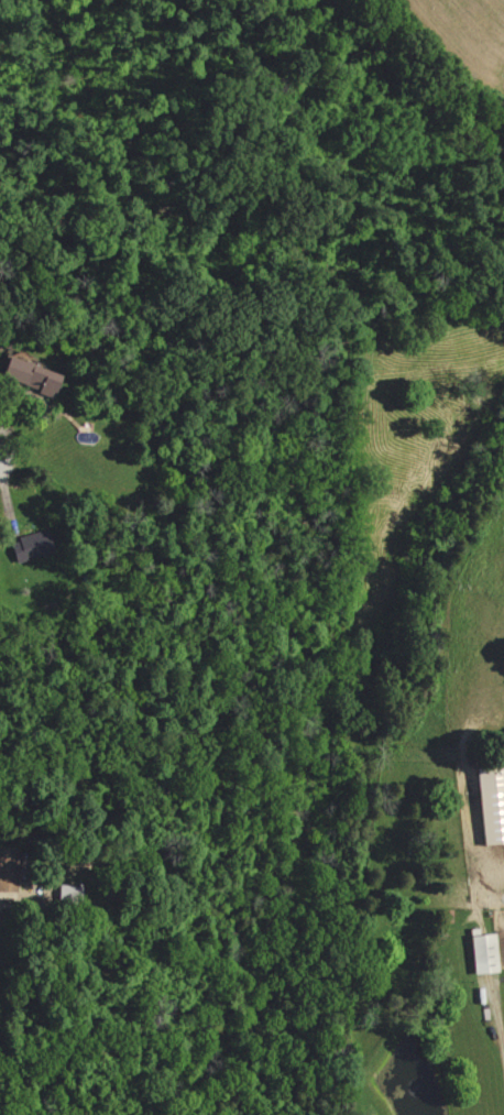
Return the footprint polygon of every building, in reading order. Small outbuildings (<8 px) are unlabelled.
[(53,397),(61,374),(9,355),(1,378),(53,397)] [(13,561),(50,554),(46,531),(8,539),(13,561)] [(501,765),(471,768),(480,846),(503,843),(503,792),(501,765)] [(17,892),(17,847),(0,847),(0,891),(17,892)] [(470,974),(495,973),(493,934),(468,935),(470,974)]
